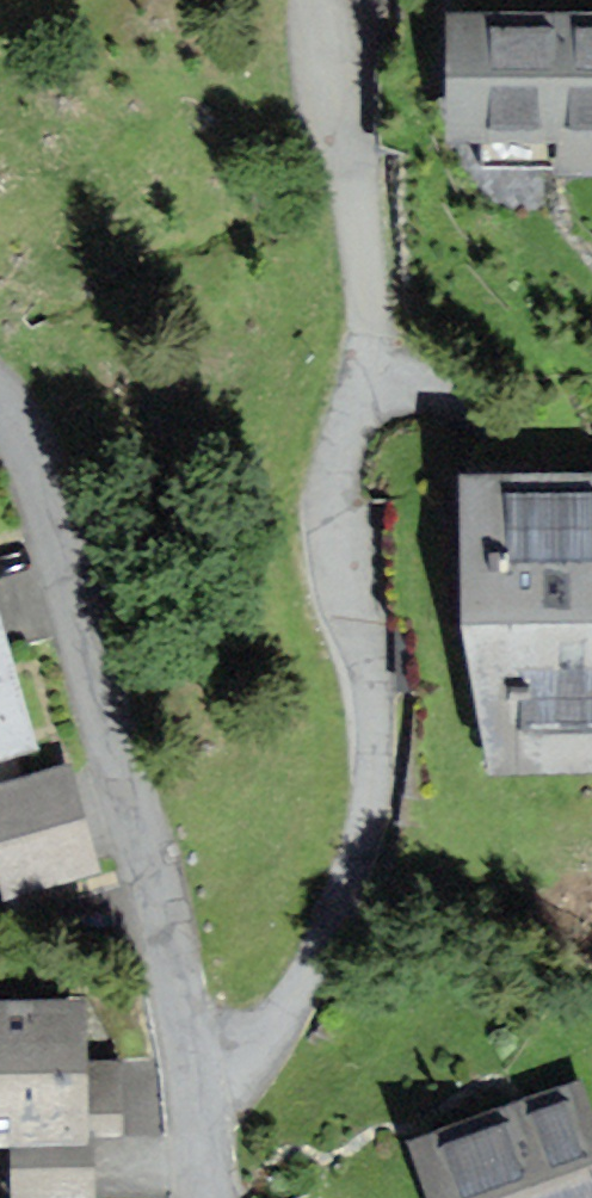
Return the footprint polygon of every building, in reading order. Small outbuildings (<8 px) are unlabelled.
[(454,138),(561,141),(560,171),(591,172),(591,21),(457,17),(454,138)] [(483,479),(495,751),(591,747),(591,475),(483,479)] [(20,729),(0,634),(0,733),(20,729)] [(0,783),(0,846),(15,890),(109,859),(75,758),(0,783)] [(0,1002),(0,1139),(88,1137),(85,1000),(0,1002)] [(426,1143),(445,1197),(591,1197),(591,1150),(573,1094),(426,1143)]
